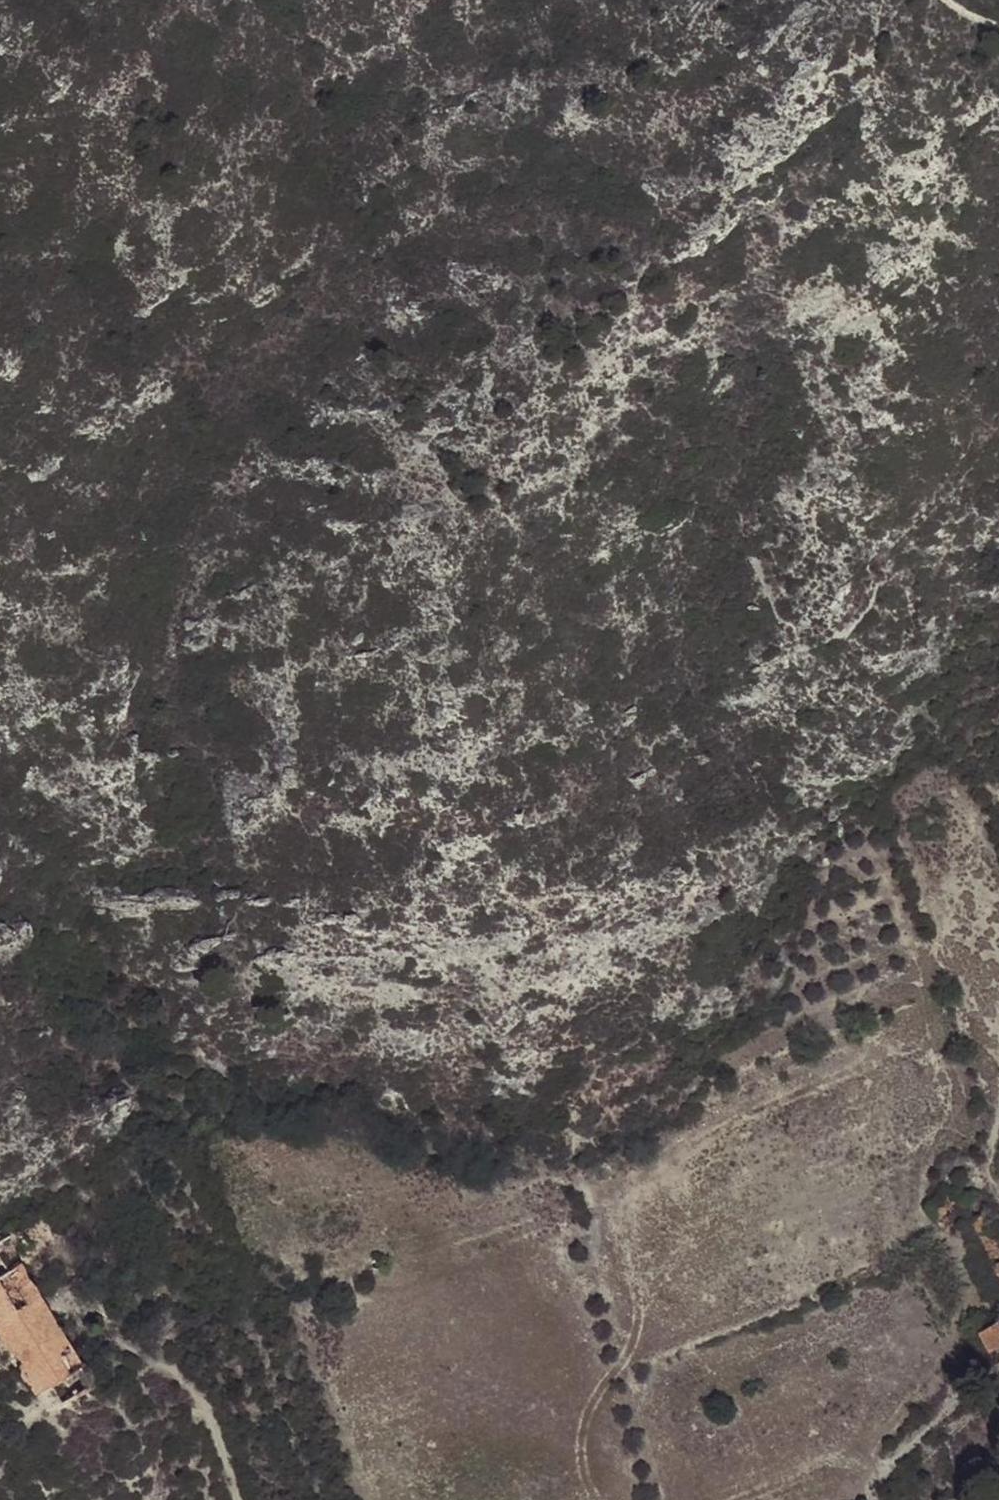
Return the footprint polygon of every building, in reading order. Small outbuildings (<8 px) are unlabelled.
[(20,1263),(36,1253),(36,1250),(17,1222),(0,1229),(0,1275),(20,1263)] [(81,1367),(20,1263),(0,1275),(0,1330),(38,1394),(53,1385),(81,1367)] [(981,1332),(992,1350),(998,1345),(998,1322),(981,1332)] [(100,1380),(90,1363),(81,1367),(93,1385),(100,1380)] [(93,1385),(81,1367),(53,1385),(62,1406),(93,1385)]
